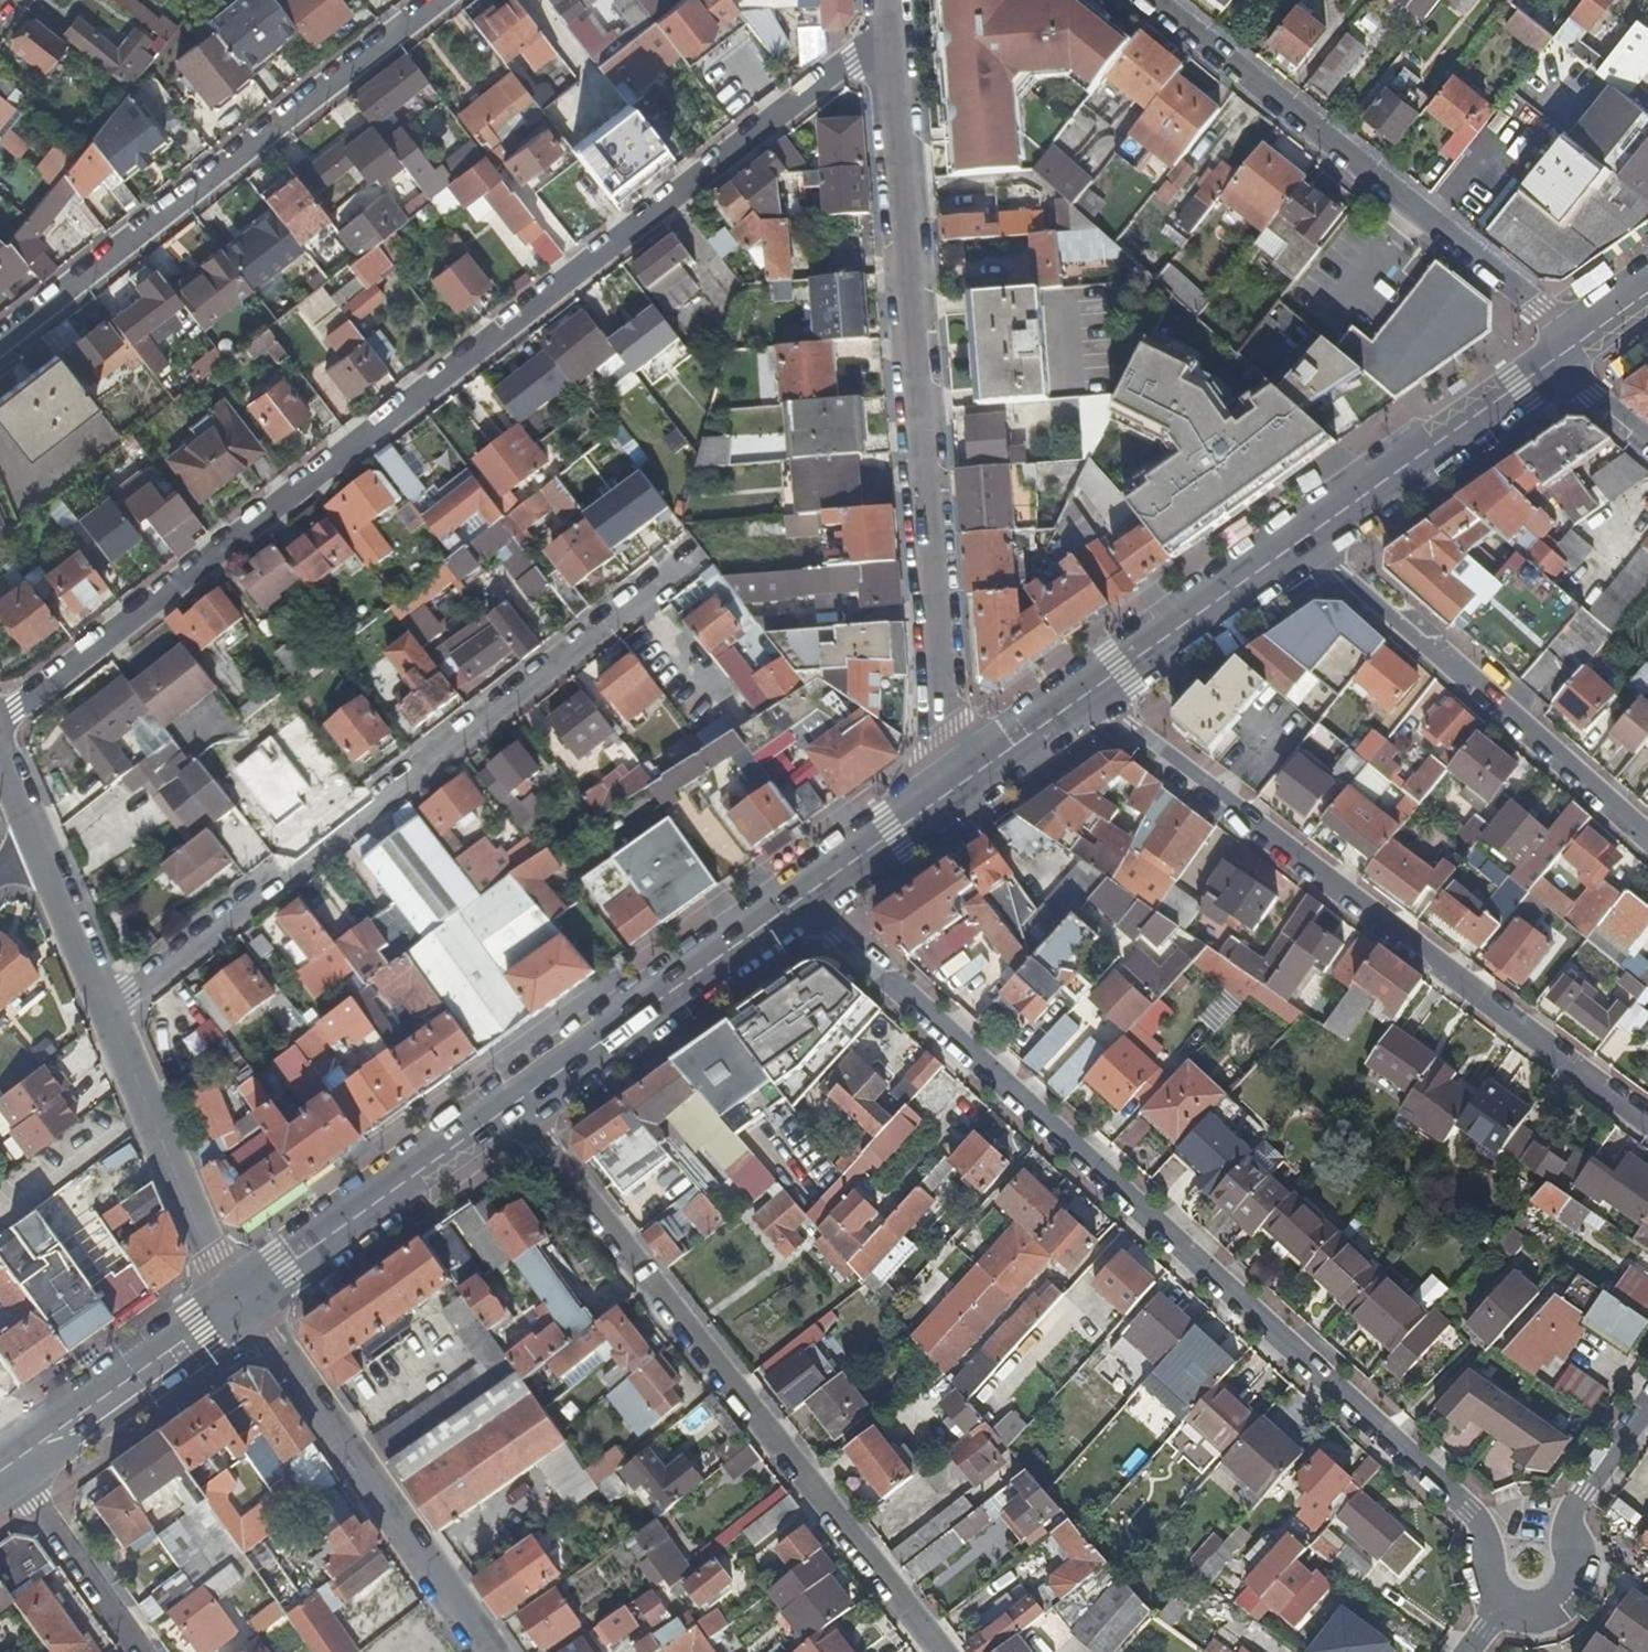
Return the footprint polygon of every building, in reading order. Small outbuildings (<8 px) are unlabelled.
[(206,22),(213,30),(176,58),(215,109),(252,80),(243,68),(295,27),(275,0),(274,0),(235,0),(206,22)] [(275,0),(295,27),(308,43),(334,24),(334,17),(346,8),(339,0),(275,0)] [(469,17),(503,61),(541,33),(515,0),(503,0),(494,7),(490,1),(469,17)] [(565,23),(593,2),(591,0),(547,0),(565,23)] [(624,45),(654,21),(638,0),(615,0),(633,24),(617,36),(624,45)] [(654,21),(672,8),(665,0),(638,0),(654,21)] [(736,10),(728,0),(682,0),(672,8),(654,21),(679,54),(736,10)] [(736,10),(773,7),(785,6),(785,7),(788,7),(788,4),(792,0),(728,0),(736,10)] [(801,69),(823,52),(821,26),(839,26),(850,11),(849,0),(797,0),(797,6),(805,6),(806,19),(804,19),(804,21),(799,21),(799,26),(797,26),(801,69)] [(957,176),(1015,171),(1020,171),(1023,171),(1022,157),(1019,158),(1017,137),(1025,136),(1022,96),(1017,97),(1017,91),(1029,76),(1035,75),(1036,80),(1075,76),(1079,72),(1099,87),(1101,84),(1135,41),(1109,21),(1112,17),(1091,0),(1049,0),(1048,2),(1011,5),(1011,0),(938,0),(944,72),(938,72),(939,85),(945,84),(949,141),(955,141),(957,176)] [(1425,16),(1438,0),(1405,0),(1425,16)] [(1463,0),(1447,0),(1456,8),(1463,0)] [(1554,35),(1597,70),(1632,26),(1626,20),(1601,51),(1586,39),(1590,34),(1586,31),(1611,0),(1582,0),(1554,35)] [(1326,26),(1298,3),(1285,20),(1270,39),(1298,61),(1326,26)] [(138,4),(132,13),(158,34),(166,40),(176,27),(160,15),(157,19),(138,4)] [(774,19),(773,7),(736,10),(771,55),(788,45),(774,19)] [(1538,53),(1553,34),(1518,7),(1504,24),(1538,53)] [(1251,33),(1265,44),(1270,39),(1285,20),(1270,9),(1251,33)] [(1356,26),(1370,36),(1380,20),(1367,10),(1356,26)] [(65,44),(32,18),(11,45),(44,71),(65,44)] [(1639,18),(1632,26),(1597,70),(1610,80),(1624,92),(1647,63),(1647,25),(1639,18)] [(1148,24),(1144,20),(1135,32),(1139,35),(1141,34),(1148,24)] [(636,87),(679,54),(654,21),(624,45),(598,65),(612,84),(626,74),(636,87)] [(93,30),(79,48),(129,87),(144,68),(153,58),(142,49),(150,40),(135,29),(118,49),(93,30)] [(1366,44),(1348,29),(1309,78),(1327,93),(1366,44)] [(150,45),(158,51),(166,40),(158,34),(150,45)] [(1184,68),(1141,34),(1139,35),(1135,41),(1101,84),(1144,118),(1177,76),(1184,68)] [(399,161),(412,178),(427,166),(387,114),(428,82),(406,53),(349,97),(366,119),(372,126),(383,140),(399,161)] [(0,62),(0,93),(4,96),(19,77),(0,62)] [(1079,72),(1075,76),(1095,92),(1099,87),(1079,72)] [(1387,87),(1399,97),(1411,81),(1400,72),(1387,87)] [(524,106),(532,116),(540,110),(512,73),(458,115),(473,133),(511,102),(517,111),(524,106)] [(1495,109),(1453,74),(1428,105),(1458,129),(1443,149),(1456,159),(1495,109)] [(1017,97),(1022,96),(1036,80),(1035,75),(1029,76),(1017,91),(1017,97)] [(1220,110),(1177,76),(1144,118),(1115,154),(1136,172),(1155,150),(1175,166),(1220,110)] [(571,148),(609,119),(579,80),(578,81),(540,110),(571,148)] [(1568,132),(1647,195),(1647,111),(1624,92),(1610,80),(1568,132)] [(1399,97),(1387,87),(1366,114),(1398,140),(1419,113),(1399,97)] [(114,170),(117,174),(162,138),(126,92),(89,138),(109,164),(114,170)] [(14,104),(4,96),(0,93),(0,122),(14,104)] [(642,96),(630,106),(648,130),(661,120),(642,96)] [(628,104),(609,119),(571,148),(590,173),(607,195),(664,150),(648,130),(630,106),(628,104)] [(1072,152),(1093,120),(1077,109),(1055,140),(1072,152)] [(376,179),(399,161),(383,140),(372,126),(366,119),(311,162),(305,154),(293,164),(312,188),(352,157),(368,177),(371,175),(376,179)] [(819,125),(822,172),(868,168),(865,121),(819,125)] [(0,136),(0,140),(16,153),(17,154),(27,143),(7,127),(0,136)] [(510,157),(499,142),(484,154),(496,168),(504,162),(519,181),(533,171),(538,177),(547,169),(542,163),(560,149),(545,129),(510,157)] [(1647,217),(1647,195),(1568,132),(1565,129),(1486,227),(1544,272),(1567,275),(1647,217)] [(47,154),(35,168),(45,176),(54,183),(62,172),(77,153),(56,136),(43,151),(47,154)] [(79,194),(109,164),(89,138),(77,153),(62,172),(73,187),(79,194)] [(797,155),(783,138),(770,149),(787,173),(789,175),(809,173),(797,155)] [(1306,179),(1264,144),(1230,187),(1272,222),(1281,211),(1306,179)] [(1095,179),(1053,145),(1034,170),(1063,196),(1074,205),(1087,188),(1095,179)] [(768,188),(787,173),(770,149),(731,179),(766,224),(784,222),(768,188)] [(456,178),(454,176),(447,182),(462,203),(480,189),(524,244),(529,240),(548,265),(563,253),(529,209),(526,211),(483,157),(456,178)] [(284,162),(252,187),(271,210),(281,223),(313,198),(284,162)] [(1167,182),(1180,192),(1195,173),(1183,163),(1167,182)] [(1237,174),(1223,163),(1177,221),(1191,232),(1237,174)] [(443,185),(427,166),(412,178),(427,198),(443,185)] [(827,186),(829,218),(861,215),(872,214),(868,168),(822,172),(811,173),(812,187),(827,186)] [(112,190),(129,212),(140,203),(117,174),(114,170),(107,176),(116,187),(112,190)] [(1063,197),(1063,196),(1034,170),(1023,171),(1020,171),(1015,171),(1016,187),(1029,186),(1030,195),(1051,193),(1051,198),(1063,197)] [(34,231),(73,187),(62,172),(54,183),(35,205),(9,239),(29,264),(42,279),(55,269),(38,248),(44,243),(34,231)] [(595,207),(608,196),(607,195),(590,173),(577,184),(595,207)] [(752,252),(767,240),(766,224),(731,179),(716,191),(743,225),(735,231),(752,252)] [(1180,192),(1167,182),(1156,195),(1168,206),(1180,192)] [(1283,213),(1281,211),(1272,222),(1252,247),(1296,281),(1322,248),(1317,244),(1343,212),(1326,198),(1324,201),(1306,186),(1283,213)] [(1105,203),(1087,188),(1074,205),(1091,221),(1105,203)] [(386,195),(339,232),(358,255),(375,242),(406,218),(386,195)] [(1063,197),(1066,231),(1099,228),(1091,221),(1074,205),(1063,196),(1063,197)] [(86,232),(99,222),(82,199),(68,209),(86,232)] [(944,219),(946,240),(1034,233),(1043,232),(1042,226),(1046,226),(1044,211),(1004,214),(986,216),(986,209),(956,211),(957,218),(944,219)] [(240,234),(220,249),(250,287),(251,289),(302,249),(281,223),(271,210),(240,234)] [(828,228),(828,218),(814,219),(815,229),(828,228)] [(795,281),(789,222),(784,222),(766,224),(767,240),(770,283),(795,281)] [(1114,255),(1120,247),(1114,241),(1099,228),(1066,231),(1043,232),(1034,233),(1038,289),(1043,289),(1049,289),(1064,287),(1063,259),(1114,255)] [(725,229),(709,241),(722,258),(737,245),(725,229)] [(633,270),(669,314),(701,288),(681,265),(692,256),(672,231),(653,246),(657,252),(633,270)] [(29,264),(9,239),(6,242),(0,237),(0,286),(29,264)] [(378,272),(391,263),(375,242),(358,255),(347,264),(357,277),(330,296),(337,305),(351,323),(365,312),(383,299),(381,296),(389,291),(381,280),(373,286),(372,284),(381,277),(378,272)] [(220,248),(202,262),(207,269),(174,295),(199,327),(250,287),(220,249),(220,248)] [(489,284),(465,253),(430,280),(454,310),(489,284)] [(818,269),(818,279),(866,275),(864,256),(831,259),(831,267),(818,269)] [(1495,299),(1441,256),(1377,337),(1357,322),(1337,348),(1363,371),(1395,399),(1454,356),(1490,330),(1495,299)] [(202,262),(169,288),(174,295),(207,269),(202,262)] [(142,330),(167,310),(174,304),(144,265),(128,278),(143,297),(112,321),(115,325),(133,347),(143,361),(153,373),(166,362),(145,335),(142,330)] [(1208,301),(1167,265),(1156,279),(1172,294),(1196,316),(1208,301)] [(977,276),(979,294),(1012,291),(1010,273),(977,276)] [(866,281),(866,275),(818,279),(811,279),(818,344),(834,343),(872,339),(866,281)] [(303,305),(316,322),(337,305),(330,296),(324,288),(303,305)] [(1052,399),(1043,289),(1038,289),(1012,291),(979,294),(978,294),(987,405),(1052,399)] [(634,378),(681,343),(649,301),(604,336),(614,349),(618,353),(634,378)] [(345,396),(384,366),(351,323),(337,305),(316,322),(342,357),(325,370),(345,396)] [(142,330),(145,335),(171,315),(167,310),(142,330)] [(574,387),(618,353),(614,349),(604,336),(585,312),(542,346),(574,387)] [(110,329),(103,321),(80,337),(65,317),(48,331),(89,385),(121,361),(130,371),(143,361),(133,347),(115,325),(110,329)] [(277,362),(287,354),(266,327),(232,353),(240,363),(264,345),(277,362)] [(1314,329),(1267,379),(1269,381),(1301,409),(1363,371),(1337,348),(1314,329)] [(1141,486),(1125,499),(1137,513),(1173,558),(1197,540),(1193,534),(1205,525),(1209,532),(1266,491),(1261,486),(1273,477),(1278,483),(1311,459),(1300,444),(1317,424),(1301,409),(1269,381),(1244,401),(1250,410),(1234,423),(1228,414),(1231,412),(1214,386),(1196,377),(1202,363),(1151,338),(1124,392),(1114,414),(1149,431),(1148,433),(1172,447),(1177,457),(1155,475),(1153,473),(1139,484),(1141,486)] [(839,400),(834,343),(818,344),(779,347),(784,404),(793,404),(839,400)] [(218,351),(167,391),(173,399),(212,369),(225,359),(218,351)] [(95,405),(54,354),(0,395),(0,424),(4,434),(24,460),(95,405)] [(1626,380),(1625,395),(1647,414),(1647,364),(1626,380)] [(307,411),(282,379),(247,405),(273,437),(307,411)] [(1082,396),(1086,458),(1093,457),(1114,414),(1124,392),(1082,396)] [(863,454),(859,398),(839,400),(793,404),(797,460),(856,455),(861,454),(863,454)] [(220,402),(199,419),(207,429),(196,437),(181,450),(186,456),(174,466),(197,497),(239,464),(236,460),(254,446),(220,402)] [(968,417),(971,467),(1016,464),(1025,463),(1024,447),(1008,448),(1005,414),(968,417)] [(188,428),(196,437),(207,429),(199,419),(188,428)] [(1546,489),(1612,442),(1585,420),(1570,419),(1458,500),(1496,533),(1517,551),(1552,581),(1566,563),(1573,570),(1592,547),(1571,529),(1552,550),(1540,539),(1555,522),(1541,508),(1542,507),(1537,502),(1533,506),(1524,496),(1540,482),(1546,489)] [(1336,441),(1317,424),(1300,444),(1311,459),(1336,441)] [(548,463),(535,446),(529,438),(521,428),(478,461),(505,497),(548,463)] [(732,437),(704,439),(699,457),(698,462),(696,469),(731,466),(732,437)] [(261,454),(254,446),(236,460),(239,464),(197,497),(201,501),(261,454)] [(169,459),(174,466),(186,456),(181,450),(169,459)] [(395,480),(394,481),(411,503),(425,492),(392,450),(380,460),(395,480)] [(602,472),(590,482),(607,504),(641,478),(620,451),(598,467),(602,472)] [(1647,473),(1647,472),(1625,453),(1594,475),(1590,470),(1575,481),(1579,486),(1556,502),(1575,525),(1647,473)] [(865,510),(861,454),(856,455),(859,511),(865,510)] [(859,511),(856,455),(797,460),(802,515),(859,511)] [(1121,524),(1137,513),(1125,499),(1092,459),(1080,484),(1124,544),(1132,538),(1121,524)] [(1018,487),(1016,464),(971,467),(959,468),(964,535),(1040,529),(1038,505),(1035,505),(1034,486),(1018,487)] [(587,487),(572,467),(558,478),(573,498),(587,487)] [(341,497),(325,509),(371,569),(393,552),(370,522),(402,497),(386,476),(377,483),(371,475),(341,497)] [(142,513),(174,556),(206,531),(174,489),(161,498),(145,477),(117,498),(134,519),(142,513)] [(1278,483),(1273,477),(1261,486),(1266,491),(1278,483)] [(575,588),(617,555),(573,498),(558,478),(507,517),(502,521),(523,549),(534,540),(527,531),(554,509),(561,518),(561,519),(569,530),(561,536),(564,541),(562,543),(573,558),(546,579),(552,586),(576,618),(590,607),(575,588)] [(477,479),(425,520),(426,522),(428,525),(469,493),(481,484),(477,479)] [(446,547),(455,558),(468,548),(455,531),(481,510),(494,527),(502,521),(507,517),(481,484),(469,493),(428,525),(446,547)] [(1466,554),(1496,533),(1458,500),(1428,521),(1466,554)] [(1077,555),(1098,539),(1071,501),(1058,528),(1065,537),(1077,555)] [(412,532),(426,522),(425,520),(411,503),(398,514),(412,532)] [(832,554),(833,568),(899,562),(895,508),(865,510),(859,511),(802,515),(789,516),(791,536),(820,534),(819,527),(849,525),(849,533),(842,534),(843,545),(850,544),(851,553),(832,554)] [(534,540),(523,549),(525,551),(537,568),(546,579),(573,558),(562,543),(564,541),(561,536),(569,530),(561,519),(561,518),(554,509),(527,531),(534,540)] [(1132,538),(1124,544),(1114,551),(1126,569),(1121,573),(1098,539),(1077,555),(1110,603),(1136,584),(1173,558),(1137,513),(1121,524),(1132,538)] [(329,519),(283,555),(301,579),(308,588),(354,552),(329,519)] [(514,560),(525,551),(523,549),(502,521),(494,527),(468,548),(455,558),(447,564),(457,577),(465,588),(488,571),(483,564),(505,547),(514,560)] [(1385,567),(1453,626),(1456,622),(1494,578),(1466,554),(1428,521),(1386,551),(1385,567)] [(1209,532),(1205,525),(1193,534),(1197,540),(1209,532)] [(1031,560),(1043,559),(1042,529),(1040,529),(964,535),(968,595),(978,594),(1019,591),(1028,590),(1033,580),(1031,560)] [(1496,533),(1466,554),(1494,578),(1517,551),(1496,533)] [(1043,581),(1028,590),(1041,608),(1061,637),(1110,603),(1077,555),(1065,537),(1055,544),(1068,563),(1067,563),(1073,571),(1071,577),(1063,583),(1059,578),(1054,582),(1057,587),(1052,590),(1049,589),(1043,581)] [(1590,613),(1613,633),(1647,589),(1647,539),(1641,547),(1643,549),(1590,613)] [(280,595),(301,579),(283,555),(277,547),(256,564),(265,575),(249,588),(266,610),(282,598),(280,595)] [(71,608),(104,583),(77,548),(45,573),(71,608)] [(518,583),(537,568),(525,551),(514,560),(506,567),(518,583)] [(1456,622),(1495,657),(1557,585),(1552,581),(1517,551),(1494,578),(1456,622)] [(866,607),(902,604),(899,562),(833,568),(723,578),(755,619),(767,635),(817,630),(791,597),(815,594),(817,608),(838,607),(837,593),(864,590),(866,607)] [(419,606),(457,577),(447,564),(395,604),(391,607),(412,635),(422,648),(440,633),(419,606)] [(741,630),(755,619),(723,578),(714,567),(701,577),(718,599),(741,630)] [(533,601),(552,586),(546,579),(537,568),(518,583),(533,601)] [(56,620),(24,578),(0,597),(0,614),(24,645),(56,620)] [(1495,657),(1551,706),(1554,703),(1584,668),(1614,633),(1613,633),(1590,613),(1576,600),(1557,585),(1495,657)] [(1025,619),(1041,608),(1028,590),(1019,591),(1021,607),(1026,607),(1026,613),(1021,613),(1022,617),(1025,619)] [(185,617),(178,609),(164,620),(185,647),(193,656),(242,618),(220,591),(185,617)] [(1021,607),(1019,591),(978,594),(985,672),(1000,681),(1061,637),(1041,608),(1025,619),(1022,617),(1021,613),(1026,613),(1026,607),(1021,607)] [(741,630),(718,599),(686,624),(709,655),(741,630)] [(513,650),(521,660),(540,645),(526,626),(530,623),(512,600),(489,618),(513,650)] [(1342,602),(1315,602),(1288,621),(1353,680),(1355,678),(1381,647),(1385,642),(1342,602)] [(472,681),(513,650),(489,618),(448,649),(472,681)] [(1317,678),(1339,696),(1353,680),(1288,621),(1267,636),(1317,678)] [(817,630),(767,635),(787,661),(807,686),(820,677),(905,736),(907,675),(903,622),(817,630)] [(417,668),(429,658),(422,648),(412,635),(389,653),(405,673),(408,671),(413,677),(420,672),(417,668)] [(1295,706),(1317,678),(1267,636),(1239,656),(1268,682),(1295,706)] [(291,641),(276,653),(297,680),(311,668),(291,641)] [(164,728),(217,687),(193,656),(185,647),(133,687),(152,712),(164,728)] [(1417,678),(1381,647),(1355,678),(1392,708),(1417,678)] [(457,693),(472,681),(448,649),(432,661),(457,693)] [(663,693),(635,656),(598,685),(626,722),(663,693)] [(1239,714),(1268,682),(1239,656),(1201,683),(1178,700),(1174,703),(1176,720),(1211,750),(1241,715),(1239,714)] [(417,727),(458,695),(457,693),(432,661),(429,658),(417,668),(420,672),(413,677),(409,681),(419,694),(402,708),(417,727)] [(783,690),(788,698),(807,686),(787,661),(771,673),(783,690)] [(1641,699),(1647,691),(1647,663),(1647,662),(1626,686),(1641,699)] [(783,690),(771,673),(767,668),(754,678),(770,699),(783,690)] [(1594,676),(1584,668),(1554,703),(1587,732),(1607,710),(1603,706),(1614,694),(1594,676)] [(114,742),(152,712),(133,687),(125,677),(65,725),(112,786),(134,768),(114,742)] [(809,751),(840,795),(899,753),(905,736),(820,677),(807,686),(788,698),(758,718),(735,732),(753,756),(785,732),(799,734),(797,748),(809,751)] [(232,744),(240,755),(282,722),(281,721),(289,715),(292,718),(297,714),(280,692),(243,721),(225,735),(232,744)] [(579,759),(614,732),(584,693),(549,720),(579,759)] [(395,741),(363,698),(328,725),(355,761),(370,749),(376,756),(395,741)] [(1414,774),(1401,790),(1406,795),(1419,805),(1449,768),(1460,755),(1455,751),(1478,724),(1450,699),(1440,710),(1427,725),(1422,731),(1428,735),(1431,731),(1451,748),(1440,761),(1436,757),(1419,778),(1414,774)] [(1636,753),(1647,740),(1647,705),(1641,699),(1612,732),(1636,753)] [(1427,725),(1440,710),(1435,706),(1423,721),(1427,725)] [(1373,729),(1354,753),(1367,763),(1386,740),(1373,729)] [(756,846),(798,816),(779,792),(753,756),(735,732),(707,750),(654,784),(648,787),(665,811),(680,801),(674,793),(732,756),(760,794),(746,805),(739,794),(736,796),(733,791),(722,799),(756,846)] [(1517,768),(1477,734),(1460,755),(1449,768),(1468,784),(1460,793),(1477,807),(1484,798),(1489,802),(1517,768)] [(163,791),(194,831),(215,814),(219,819),(234,807),(199,763),(195,758),(190,762),(172,739),(138,766),(148,780),(161,770),(172,784),(163,791)] [(1398,750),(1386,740),(1367,763),(1391,782),(1401,768),(1391,760),(1398,750)] [(240,755),(232,744),(227,747),(236,758),(240,755)] [(518,744),(478,775),(502,806),(514,797),(528,786),(524,781),(538,770),(518,744)] [(1340,760),(1358,774),(1367,763),(1354,753),(1349,748),(1340,760)] [(1127,806),(1146,815),(1160,788),(1162,784),(1121,753),(1103,754),(1055,788),(1110,824),(1119,811),(1095,795),(1118,777),(1136,790),(1127,806)] [(1277,796),(1305,818),(1333,783),(1304,761),(1300,758),(1286,776),(1290,779),(1277,796)] [(1400,829),(1387,819),(1373,807),(1392,783),(1391,782),(1367,763),(1358,774),(1322,819),(1374,861),(1391,839),(1400,829)] [(641,767),(615,787),(607,794),(602,787),(600,785),(583,798),(599,819),(648,787),(654,784),(641,767)] [(1119,811),(1110,824),(1133,839),(1146,815),(1127,806),(1136,790),(1118,777),(1095,795),(1119,811)] [(464,778),(416,814),(437,840),(483,804),(464,778)] [(607,794),(615,787),(610,780),(602,787),(607,794)] [(1108,860),(1119,867),(1130,847),(1133,839),(1110,824),(1055,788),(1018,814),(1052,838),(1082,859),(1086,861),(1094,850),(1096,847),(1081,838),(1081,837),(1071,830),(1083,821),(1083,826),(1115,847),(1108,860)] [(1213,828),(1160,788),(1146,815),(1133,839),(1130,847),(1119,867),(1112,880),(1155,910),(1172,885),(1213,828)] [(1387,819),(1400,829),(1419,805),(1406,795),(1387,819)] [(520,804),(514,797),(502,806),(523,833),(546,816),(531,796),(520,804)] [(1513,802),(1483,836),(1519,867),(1510,877),(1527,892),(1583,827),(1591,818),(1574,803),(1549,834),(1513,802)] [(383,843),(367,836),(352,848),(393,901),(424,941),(463,913),(482,898),(456,865),(437,840),(416,814),(408,804),(394,815),(398,831),(383,843)] [(1027,855),(1052,838),(1018,814),(999,828),(1017,853),(1023,850),(1027,855)] [(1478,815),(1459,837),(1473,848),(1474,846),(1483,836),(1491,826),(1478,815)] [(668,816),(614,855),(661,923),(716,884),(668,816)] [(1094,850),(1108,860),(1115,847),(1083,826),(1083,821),(1071,830),(1081,837),(1081,838),(1096,847),(1094,850)] [(1610,850),(1583,827),(1527,892),(1544,905),(1586,939),(1597,925),(1621,897),(1601,880),(1616,862),(1607,854),(1610,850)] [(186,894),(231,859),(209,831),(165,865),(186,894)] [(955,859),(982,840),(977,831),(949,851),(955,859)] [(1037,908),(986,837),(982,840),(955,859),(1032,959),(1034,957),(1042,948),(1073,914),(1080,907),(1083,903),(1107,876),(1086,861),(1082,859),(1037,908)] [(1426,886),(1436,893),(1460,863),(1446,851),(1434,867),(1429,864),(1426,868),(1391,839),(1374,861),(1367,869),(1412,903),(1426,886)] [(486,842),(456,865),(482,898),(511,876),(512,875),(486,842)] [(1431,909),(1481,948),(1519,902),(1527,892),(1510,877),(1474,846),(1473,848),(1466,857),(1501,887),(1484,907),(1453,882),(1431,909)] [(558,853),(554,848),(542,856),(512,875),(511,876),(553,924),(568,913),(541,881),(562,867),(554,856),(558,853)] [(593,893),(630,945),(661,923),(614,855),(582,878),(593,893)] [(967,907),(1019,973),(1032,959),(955,859),(933,875),(879,914),(879,931),(894,945),(906,956),(915,949),(932,971),(959,951),(945,933),(942,929),(961,915),(960,913),(967,907)] [(1252,930),(1276,897),(1225,861),(1209,883),(1224,894),(1217,904),(1222,908),(1219,912),(1237,925),(1240,921),(1252,930)] [(874,906),(879,914),(933,875),(927,868),(874,906)] [(552,940),(561,933),(553,924),(511,876),(482,898),(463,913),(508,978),(548,949),(545,944),(552,940)] [(1159,946),(1178,926),(1155,910),(1112,880),(1107,876),(1083,903),(1112,928),(1117,923),(1135,939),(1142,931),(1159,946)] [(1202,906),(1172,885),(1155,910),(1178,926),(1185,930),(1202,906)] [(1647,928),(1647,906),(1627,890),(1621,897),(1597,925),(1630,951),(1647,928)] [(1535,916),(1544,905),(1527,892),(1519,902),(1535,916)] [(1225,943),(1218,954),(1260,982),(1266,987),(1310,923),(1323,905),(1308,894),(1263,966),(1237,947),(1235,949),(1225,943)] [(279,918),(313,961),(335,943),(301,901),(279,918)] [(393,901),(336,945),(347,959),(367,984),(368,983),(373,979),(407,954),(424,941),(393,901)] [(1104,929),(1080,907),(1073,914),(1090,930),(1097,936),(1104,929)] [(123,922),(115,909),(105,916),(113,929),(123,922)] [(424,941),(407,954),(444,1005),(453,1018),(479,1054),(534,1014),(508,978),(463,913),(424,941)] [(1086,934),(1090,930),(1073,914),(1042,948),(1056,960),(1063,960),(1086,934)] [(1517,919),(1487,958),(1522,984),(1551,945),(1517,919)] [(1342,945),(1310,923),(1266,987),(1288,1001),(1310,970),(1303,965),(1310,954),(1328,965),(1342,945)] [(1634,953),(1630,951),(1597,925),(1586,939),(1622,968),(1634,953)] [(1630,951),(1634,953),(1636,955),(1647,941),(1647,928),(1630,951)] [(552,940),(581,981),(594,971),(561,933),(552,940)] [(1333,974),(1351,987),(1379,947),(1361,934),(1333,974)] [(34,977),(0,936),(0,1006),(34,977)] [(581,981),(552,940),(545,944),(548,949),(508,978),(534,1014),(581,981)] [(1192,962),(1242,1001),(1252,990),(1260,982),(1218,954),(1207,946),(1193,961),(1192,962)] [(1374,1003),(1396,1020),(1423,981),(1379,947),(1351,987),(1324,1027),(1344,1040),(1373,995),(1378,998),(1374,1003)] [(1047,969),(1056,960),(1042,948),(1034,957),(1047,969)] [(1124,966),(1158,998),(1192,962),(1193,961),(1180,949),(1160,971),(1138,950),(1124,966)] [(422,1020),(444,1005),(407,954),(373,979),(394,1009),(404,1002),(416,1019),(422,1020)] [(1034,1022),(1065,988),(1066,987),(1065,985),(1047,969),(1034,957),(1032,959),(1019,973),(1018,975),(996,999),(1018,1016),(1022,1011),(1034,1022)] [(245,958),(195,997),(222,1032),(272,993),(245,958)] [(793,1108),(882,1009),(835,966),(826,962),(818,961),(812,963),(806,966),(730,1021),(787,1099),(793,1108)] [(1078,971),(1065,985),(1066,987),(1065,988),(1078,1000),(1093,984),(1078,971)] [(1090,998),(1127,1032),(1135,1023),(1151,1005),(1114,971),(1090,998)] [(1549,997),(1603,1040),(1616,1024),(1629,1009),(1619,1001),(1608,1014),(1578,991),(1582,986),(1574,980),(1577,976),(1570,971),(1549,997)] [(1623,976),(1627,980),(1631,976),(1626,971),(1623,976)] [(1624,984),(1639,996),(1646,987),(1631,976),(1627,980),(1624,984)] [(394,1009),(373,979),(368,983),(378,996),(372,1000),(407,1051),(421,1041),(419,1038),(430,1030),(432,1033),(453,1018),(444,1005),(422,1020),(416,1019),(404,1002),(394,1009)] [(1252,990),(1296,1023),(1305,1013),(1288,1001),(1266,987),(1260,982),(1252,990)] [(378,996),(368,983),(367,984),(368,986),(359,992),(353,998),(421,1095),(479,1054),(453,1018),(432,1033),(430,1030),(419,1038),(421,1041),(407,1051),(372,1000),(378,996)] [(1216,1034),(1236,1005),(1218,992),(1197,1021),(1216,1034)] [(340,1066),(322,1078),(362,1137),(421,1095),(353,998),(312,1030),(296,1042),(304,1053),(328,1037),(333,1044),(354,1029),(376,1059),(349,1079),(340,1066)] [(1634,1002),(1629,1009),(1616,1024),(1633,1037),(1647,1018),(1647,1013),(1634,1002)] [(1080,1026),(1066,1013),(1022,1062),(1035,1074),(1080,1026)] [(736,1135),(787,1099),(730,1021),(673,1062),(736,1135)] [(1108,1052),(1086,1076),(1121,1108),(1135,1093),(1147,1104),(1170,1079),(1158,1068),(1151,1061),(1163,1048),(1135,1023),(1127,1032),(1108,1052)] [(1436,1058),(1391,1027),(1366,1063),(1410,1095),(1436,1058)] [(328,1037),(304,1053),(322,1078),(340,1066),(349,1079),(376,1059),(354,1029),(333,1044),(328,1037)] [(216,1044),(245,1081),(252,1075),(255,1073),(226,1037),(216,1044)] [(1092,1037),(1047,1086),(1063,1101),(1086,1076),(1108,1052),(1092,1037)] [(293,1131),(252,1075),(245,1081),(236,1087),(254,1112),(262,1123),(270,1135),(295,1171),(302,1180),(362,1137),(322,1078),(304,1053),(296,1042),(272,1060),(309,1110),(305,1112),(310,1118),(293,1131)] [(50,1052),(44,1045),(35,1053),(40,1060),(50,1052)] [(890,1093),(905,1106),(907,1104),(920,1089),(943,1065),(928,1052),(890,1093)] [(867,1129),(876,1137),(891,1121),(871,1103),(885,1087),(853,1057),(823,1090),(867,1129)] [(1456,1072),(1436,1058),(1410,1095),(1400,1110),(1445,1141),(1456,1125),(1475,1099),(1450,1081),(1456,1072)] [(706,1140),(755,1198),(759,1195),(776,1182),(736,1135),(673,1062),(621,1099),(672,1157),(686,1174),(694,1168),(679,1149),(689,1142),(695,1149),(706,1140)] [(1224,1099),(1185,1063),(1170,1079),(1147,1104),(1143,1108),(1182,1144),(1211,1113),(1224,1099)] [(38,1066),(0,1095),(0,1111),(12,1126),(63,1090),(68,1086),(58,1073),(49,1080),(38,1066)] [(205,1145),(194,1150),(223,1220),(240,1224),(302,1180),(295,1171),(270,1135),(247,1153),(245,1151),(232,1161),(237,1168),(232,1172),(220,1154),(238,1141),(262,1123),(254,1112),(233,1127),(207,1066),(177,1079),(205,1145)] [(1529,1113),(1487,1082),(1475,1099),(1456,1125),(1499,1156),(1503,1150),(1504,1151),(1522,1124),(1529,1113)] [(73,1103),(63,1090),(12,1126),(13,1127),(8,1131),(28,1157),(74,1122),(64,1110),(73,1103)] [(623,1195),(672,1157),(621,1099),(574,1132),(572,1148),(584,1163),(593,1156),(623,1195)] [(922,1118),(907,1104),(905,1106),(891,1121),(876,1137),(866,1149),(863,1152),(843,1174),(849,1180),(854,1175),(857,1179),(872,1163),(877,1167),(922,1118)] [(1241,1141),(1211,1113),(1182,1144),(1176,1150),(1206,1178),(1241,1141)] [(247,1153),(270,1135),(262,1123),(238,1141),(245,1151),(247,1153)] [(1541,1137),(1522,1124),(1504,1151),(1550,1183),(1567,1194),(1575,1183),(1581,1174),(1563,1162),(1537,1143),(1541,1137)] [(876,1137),(867,1129),(856,1141),(866,1149),(876,1137)] [(899,1295),(894,1290),(886,1282),(882,1286),(869,1274),(904,1235),(935,1200),(930,1196),(957,1168),(982,1191),(1008,1163),(976,1133),(951,1161),(945,1156),(875,1234),(873,1235),(848,1264),(865,1284),(887,1309),(899,1295)] [(245,1151),(238,1141),(220,1154),(232,1172),(237,1168),(232,1161),(245,1151)] [(866,1149),(856,1141),(834,1165),(842,1175),(843,1174),(863,1152),(866,1149)] [(1581,1174),(1590,1162),(1572,1150),(1563,1162),(1581,1174)] [(1591,1160),(1590,1162),(1581,1174),(1575,1183),(1603,1203),(1607,1197),(1644,1223),(1647,1218),(1647,1171),(1628,1157),(1614,1176),(1591,1160)] [(1263,1226),(1290,1197),(1248,1159),(1210,1199),(1247,1233),(1243,1237),(1248,1242),(1252,1237),(1263,1226)] [(1025,1171),(998,1200),(1040,1239),(1039,1240),(1055,1255),(1052,1259),(1065,1271),(1068,1267),(1071,1269),(1096,1242),(1065,1213),(1067,1211),(1025,1171)] [(79,1230),(53,1194),(31,1210),(109,1320),(174,1274),(179,1257),(148,1181),(111,1208),(104,1197),(90,1207),(97,1218),(79,1230)] [(793,1230),(797,1226),(807,1218),(805,1215),(790,1198),(776,1182),(759,1195),(767,1205),(754,1217),(777,1244),(779,1242),(788,1253),(802,1241),(793,1230)] [(1599,1230),(1605,1221),(1567,1194),(1550,1183),(1532,1202),(1575,1231),(1583,1219),(1599,1230)] [(682,1209),(705,1237),(726,1220),(701,1192),(682,1209)] [(812,1208),(805,1215),(807,1218),(822,1235),(848,1264),(873,1235),(875,1234),(869,1228),(866,1231),(862,1227),(876,1213),(854,1192),(825,1222),(812,1208)] [(1338,1234),(1293,1193),(1290,1197),(1263,1226),(1308,1267),(1338,1234)] [(494,1200),(478,1212),(489,1228),(506,1216),(494,1200)] [(506,1216),(489,1228),(517,1268),(556,1324),(570,1343),(596,1323),(577,1295),(574,1297),(537,1245),(549,1237),(525,1203),(506,1216)] [(504,1278),(517,1268),(489,1228),(478,1212),(472,1205),(453,1219),(493,1276),(499,1271),(504,1278)] [(0,1234),(0,1264),(0,1265),(63,1353),(90,1334),(109,1320),(31,1210),(0,1234)] [(1529,1222),(1520,1215),(1511,1226),(1521,1233),(1529,1222)] [(1644,1223),(1637,1235),(1647,1243),(1647,1218),(1644,1223)] [(659,1224),(643,1238),(666,1267),(683,1254),(659,1224)] [(1015,1224),(913,1339),(928,1356),(943,1374),(999,1310),(1045,1260),(1027,1244),(1032,1239),(1015,1224)] [(807,1237),(797,1226),(793,1230),(802,1241),(807,1237)] [(1515,1257),(1531,1240),(1521,1233),(1511,1226),(1497,1240),(1515,1257)] [(483,1286),(441,1228),(423,1241),(451,1281),(463,1298),(487,1331),(509,1314),(487,1283),(483,1286)] [(1383,1274),(1338,1234),(1308,1267),(1306,1268),(1351,1309),(1382,1275),(1383,1274)] [(843,1268),(848,1264),(822,1235),(815,1241),(828,1258),(833,1255),(843,1268)] [(882,1286),(886,1282),(917,1247),(904,1235),(869,1274),(882,1286)] [(406,1314),(451,1281),(423,1241),(307,1324),(303,1340),(338,1389),(361,1371),(350,1356),(397,1321),(401,1327),(410,1321),(406,1314)] [(1093,1286),(1126,1315),(1155,1282),(1122,1253),(1093,1286)] [(17,1386),(63,1353),(0,1265),(0,1304),(15,1325),(5,1333),(1,1328),(0,1329),(0,1363),(17,1386)] [(1609,1295),(1647,1321),(1647,1319),(1647,1281),(1628,1268),(1609,1295)] [(1465,1329),(1488,1350),(1490,1347),(1539,1295),(1516,1274),(1465,1329)] [(1647,1326),(1647,1322),(1647,1321),(1609,1295),(1580,1274),(1560,1304),(1555,1301),(1504,1357),(1522,1369),(1530,1375),(1539,1361),(1546,1366),(1554,1354),(1560,1359),(1580,1329),(1572,1323),(1579,1314),(1631,1349),(1647,1326)] [(1427,1316),(1382,1275),(1351,1309),(1374,1329),(1371,1333),(1393,1353),(1427,1316)] [(894,1290),(899,1295),(907,1286),(902,1281),(894,1290)] [(985,1348),(952,1384),(957,1390),(966,1400),(1062,1294),(1053,1285),(1041,1298),(1035,1293),(997,1334),(998,1335),(986,1348),(985,1348)] [(1124,1334),(1159,1366),(1194,1327),(1159,1295),(1124,1334)] [(1062,1296),(1033,1329),(1046,1340),(1075,1307),(1062,1296)] [(480,1365),(373,1440),(390,1463),(393,1460),(517,1373),(506,1358),(487,1331),(463,1298),(443,1312),(480,1365)] [(628,1364),(636,1373),(655,1358),(616,1308),(596,1323),(570,1343),(583,1362),(610,1341),(619,1352),(614,1356),(623,1368),(628,1364)] [(1449,1326),(1433,1310),(1427,1316),(1393,1353),(1384,1363),(1400,1378),(1449,1326)] [(760,1366),(795,1410),(807,1401),(827,1384),(804,1356),(826,1338),(815,1323),(760,1366)] [(534,1336),(506,1358),(517,1373),(522,1380),(570,1343),(556,1324),(537,1339),(534,1336)] [(1235,1364),(1194,1327),(1159,1366),(1143,1384),(1184,1420),(1188,1417),(1220,1381),(1235,1364)] [(1113,1349),(1103,1340),(1079,1367),(1081,1369),(1072,1378),(1077,1383),(1085,1373),(1089,1376),(1113,1349)] [(677,1381),(657,1356),(655,1358),(636,1373),(612,1392),(618,1398),(631,1388),(656,1420),(673,1407),(662,1393),(677,1381)] [(1570,1365),(1553,1390),(1554,1391),(1564,1398),(1590,1416),(1607,1390),(1570,1365)] [(1473,1366),(1435,1408),(1462,1432),(1474,1419),(1523,1456),(1516,1465),(1529,1475),(1547,1472),(1572,1438),(1473,1366)] [(327,1489),(336,1482),(261,1374),(244,1371),(203,1400),(242,1453),(289,1518),(301,1509),(327,1489)] [(517,1373),(393,1460),(424,1504),(420,1506),(438,1532),(536,1463),(567,1442),(560,1433),(522,1380),(517,1373)] [(869,1413),(839,1375),(827,1384),(807,1401),(837,1438),(869,1413)] [(1240,1400),(1220,1381),(1188,1417),(1228,1455),(1256,1424),(1236,1405),(1240,1400)] [(968,1435),(985,1422),(966,1400),(957,1390),(941,1404),(947,1411),(940,1416),(952,1431),(959,1425),(968,1435)] [(233,1459),(242,1453),(203,1400),(154,1434),(180,1470),(183,1474),(215,1451),(213,1449),(221,1443),(233,1459)] [(674,1425),(688,1442),(710,1425),(696,1408),(674,1425)] [(1011,1412),(992,1431),(1000,1440),(1007,1448),(1027,1426),(1011,1412)] [(1221,1463),(1261,1501),(1299,1458),(1259,1420),(1256,1424),(1228,1455),(1221,1463)] [(986,1451),(1000,1440),(992,1431),(985,1422),(968,1435),(950,1449),(973,1478),(994,1462),(986,1451)] [(914,1478),(874,1428),(846,1451),(885,1501),(914,1478)] [(717,1452),(726,1464),(750,1445),(741,1433),(717,1452)] [(192,1507),(202,1500),(196,1493),(191,1485),(183,1474),(180,1470),(154,1434),(107,1469),(121,1488),(132,1504),(170,1477),(181,1492),(192,1507)] [(1040,1469),(1032,1476),(1046,1492),(1066,1470),(1038,1440),(1025,1452),(1040,1469)] [(567,1442),(536,1463),(568,1509),(599,1488),(597,1485),(586,1470),(567,1442)] [(761,1459),(750,1445),(726,1464),(723,1466),(735,1480),(761,1459)] [(614,1449),(586,1470),(597,1485),(615,1471),(625,1463),(614,1449)] [(642,1484),(665,1512),(706,1480),(685,1456),(667,1470),(651,1451),(622,1474),(634,1490),(642,1484)] [(1326,1518),(1331,1522),(1336,1515),(1358,1491),(1380,1467),(1369,1457),(1350,1478),(1322,1452),(1296,1480),(1309,1492),(1302,1499),(1309,1506),(1305,1510),(1321,1524),(1326,1518)] [(1002,1462),(1015,1479),(1027,1470),(1013,1454),(1002,1462)] [(393,1460),(390,1463),(420,1506),(424,1504),(393,1460)] [(1028,1535),(1060,1508),(1056,1503),(1046,1492),(1032,1476),(1027,1470),(1015,1479),(976,1510),(916,1557),(903,1568),(913,1581),(993,1517),(1003,1509),(1006,1508),(1028,1535)] [(626,1486),(615,1471),(597,1485),(599,1488),(607,1500),(626,1486)] [(224,1472),(196,1493),(202,1500),(204,1504),(226,1533),(241,1554),(254,1544),(223,1500),(223,1494),(235,1486),(224,1472)] [(693,1549),(704,1563),(743,1531),(789,1495),(779,1482),(693,1549)] [(121,1549),(149,1528),(132,1504),(121,1488),(93,1508),(121,1549)] [(301,1509),(330,1547),(336,1556),(322,1567),(330,1577),(377,1541),(365,1524),(358,1529),(327,1489),(301,1509)] [(1069,1489),(1056,1503),(1060,1508),(1062,1511),(1068,1518),(1071,1521),(1085,1506),(1069,1489)] [(1403,1531),(1358,1491),(1336,1515),(1351,1529),(1347,1533),(1378,1559),(1403,1531)] [(789,1495),(743,1531),(753,1544),(800,1508),(789,1495)] [(891,1552),(903,1568),(916,1557),(976,1510),(964,1495),(891,1552)] [(177,1568),(226,1533),(204,1504),(156,1538),(177,1568)] [(1008,1515),(1003,1509),(993,1517),(998,1523),(1008,1515)] [(1050,1583),(1062,1599),(1075,1589),(1107,1563),(1091,1545),(1089,1546),(1067,1519),(1052,1531),(1073,1558),(1052,1575),(1050,1583)] [(1296,1520),(1276,1542),(1272,1546),(1266,1540),(1261,1535),(1243,1555),(1255,1566),(1250,1572),(1253,1574),(1270,1590),(1296,1561),(1308,1548),(1316,1538),(1296,1520)] [(691,1573),(654,1521),(634,1537),(658,1570),(665,1580),(671,1588),(691,1573)] [(821,1551),(804,1529),(776,1550),(793,1573),(820,1552),(821,1551)] [(226,1533),(177,1568),(179,1571),(193,1590),(229,1563),(241,1554),(226,1533)] [(1272,1546),(1276,1542),(1270,1535),(1266,1540),(1272,1546)] [(45,1651),(94,1651),(86,1639),(79,1644),(35,1581),(52,1569),(31,1541),(13,1536),(0,1545),(0,1589),(9,1602),(45,1651)] [(1316,1538),(1308,1548),(1365,1590),(1378,1573),(1345,1545),(1340,1551),(1318,1536),(1316,1538)] [(1195,1554),(1205,1563),(1220,1546),(1211,1537),(1195,1554)] [(537,1538),(474,1583),(503,1624),(516,1615),(553,1589),(566,1579),(537,1538)] [(300,1599),(260,1540),(254,1544),(241,1554),(283,1613),(300,1599)] [(1232,1555),(1221,1545),(1220,1546),(1205,1563),(1195,1574),(1208,1584),(1232,1555)] [(336,1556),(330,1547),(311,1560),(318,1570),(322,1567),(336,1556)] [(373,1551),(332,1581),(343,1595),(383,1565),(373,1551)] [(834,1570),(820,1552),(793,1573),(790,1575),(805,1594),(786,1609),(810,1640),(830,1624),(850,1608),(826,1577),(834,1570)] [(1312,1577),(1296,1561),(1270,1590),(1263,1598),(1272,1607),(1295,1627),(1333,1585),(1317,1571),(1312,1577)] [(229,1563),(193,1590),(164,1612),(196,1651),(209,1651),(234,1633),(212,1606),(244,1582),(229,1563)] [(1107,1591),(1120,1578),(1119,1577),(1107,1563),(1075,1589),(1088,1606),(1107,1591)] [(716,1564),(686,1587),(702,1607),(732,1584),(716,1564)] [(386,1594),(374,1604),(388,1621),(415,1597),(388,1567),(373,1580),(386,1594)] [(152,1596),(134,1609),(146,1625),(164,1612),(193,1590),(179,1571),(149,1593),(152,1596)] [(1270,1590),(1253,1574),(1230,1600),(1249,1614),(1263,1598),(1270,1590)] [(313,1590),(326,1608),(343,1595),(332,1581),(330,1577),(313,1590)] [(1149,1612),(1120,1578),(1107,1591),(1072,1631),(1096,1651),(1113,1651),(1149,1612)] [(1062,1599),(1050,1583),(1031,1598),(1044,1613),(1062,1599)] [(9,1602),(0,1589),(0,1608),(9,1602)] [(538,1651),(561,1651),(581,1638),(585,1635),(553,1589),(516,1615),(541,1650),(538,1651)] [(313,1590),(300,1599),(283,1613),(285,1615),(311,1651),(358,1651),(326,1608),(313,1590)] [(1637,1651),(1647,1651),(1647,1603),(1633,1592),(1606,1630),(1637,1651)] [(651,1593),(636,1603),(654,1629),(669,1619),(651,1593)] [(1189,1606),(1176,1595),(1156,1617),(1171,1628),(1189,1606)] [(1031,1598),(1030,1597),(966,1648),(969,1651),(995,1651),(1017,1635),(1044,1613),(1031,1598)] [(1272,1607),(1263,1598),(1249,1614),(1259,1621),(1272,1607)] [(637,1626),(624,1608),(598,1626),(611,1645),(637,1626)] [(717,1610),(697,1625),(698,1626),(707,1640),(718,1632),(728,1624),(717,1610)] [(635,1651),(660,1651),(661,1651),(698,1626),(697,1625),(689,1613),(653,1637),(652,1636),(633,1649),(635,1651)] [(830,1624),(810,1640),(794,1651),(852,1651),(830,1624)] [(604,1649),(611,1645),(598,1626),(591,1631),(604,1649)] [(707,1640),(698,1626),(661,1651),(662,1651),(716,1651),(707,1640)] [(718,1632),(707,1640),(716,1651),(733,1651),(718,1632)] [(1620,1644),(1618,1647),(1599,1634),(1587,1651),(1630,1651),(1620,1644)] [(1017,1635),(995,1651),(1030,1651),(1017,1635)] [(1203,1651),(1205,1651),(1232,1651),(1213,1637),(1203,1651)] [(581,1638),(561,1651),(591,1651),(581,1638)] [(253,1639),(235,1651),(263,1651),(253,1639)]
